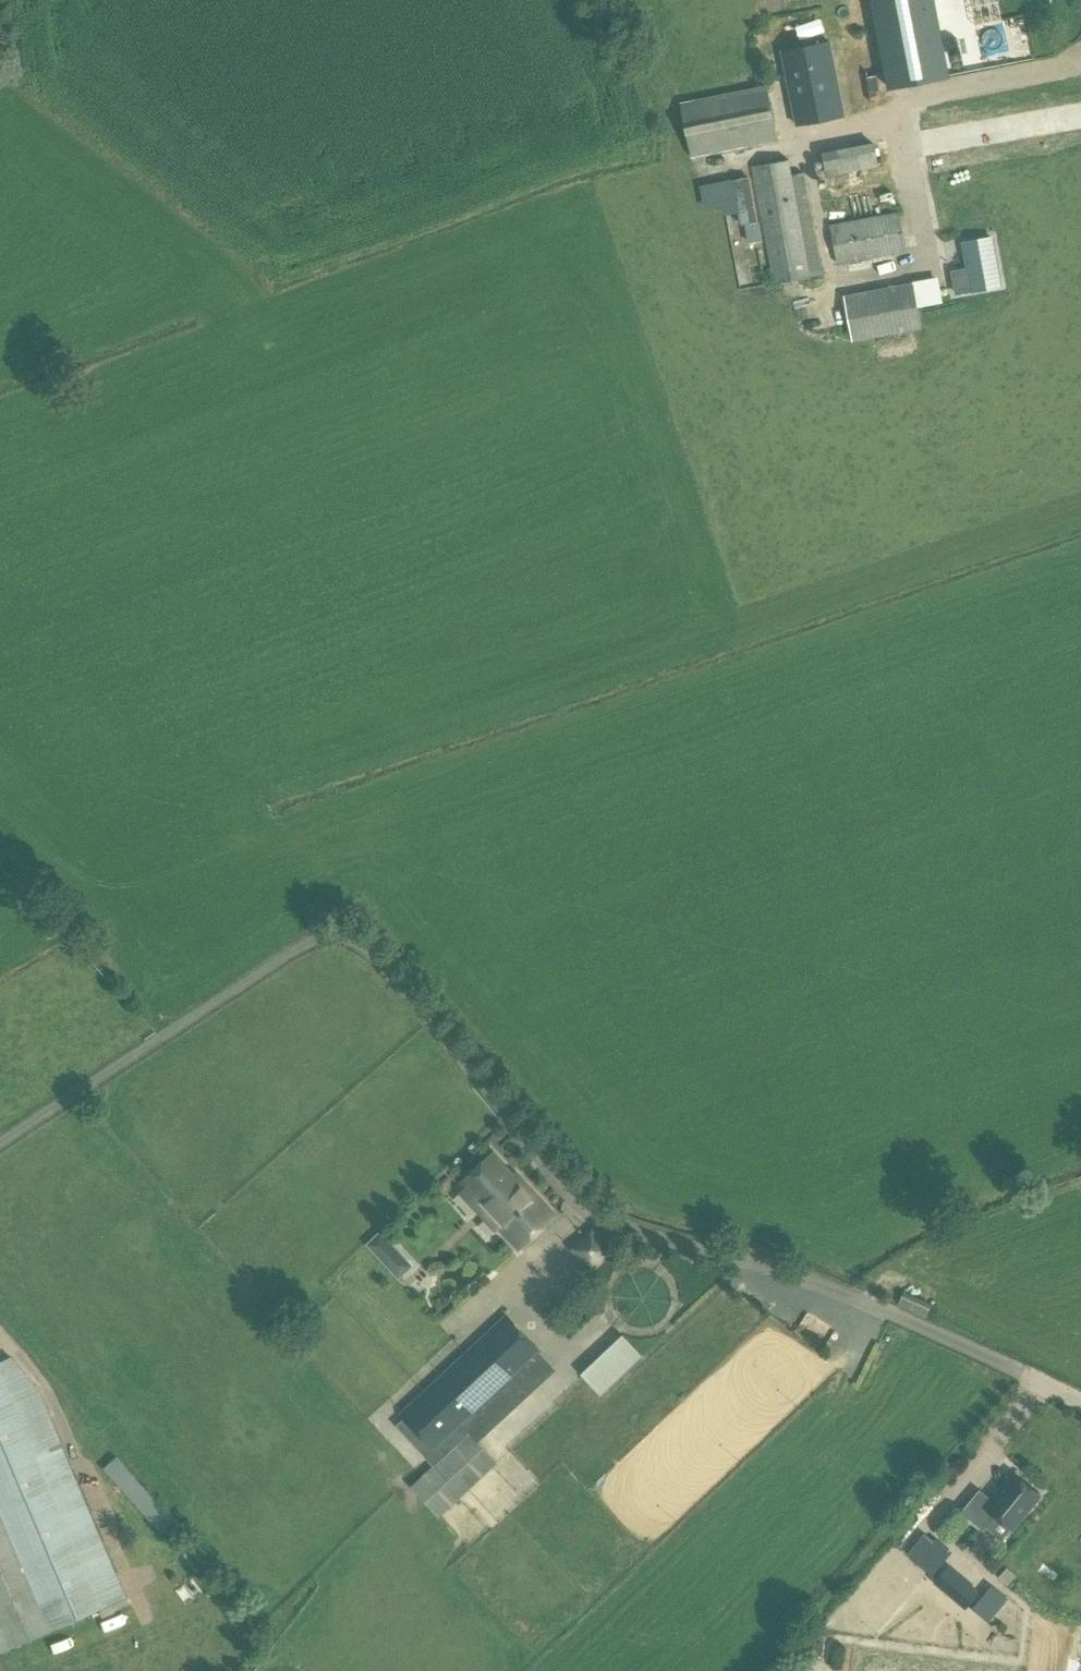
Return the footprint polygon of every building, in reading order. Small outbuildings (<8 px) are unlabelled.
[(934,0),(872,0),(889,87),(949,76),(934,0)] [(783,52),(798,125),(845,116),(830,42),(783,52)] [(681,103),(692,158),(780,140),(770,85),(681,103)] [(828,175),(879,166),(874,142),(824,152),(828,175)] [(811,277),(811,276),(823,274),(806,173),(794,175),(791,159),(756,165),(777,283),(811,277)] [(758,221),(750,177),(733,180),(739,212),(741,224),(758,221)] [(831,225),(838,265),(907,252),(900,212),(831,225)] [(1001,285),(992,238),(964,242),(970,272),(954,274),(957,293),(1001,285)] [(854,342),(923,329),(914,283),(845,297),(854,342)] [(517,1174),(515,1177),(494,1154),(464,1182),(484,1204),(482,1206),(520,1247),(555,1215),(517,1174)] [(541,1350),(507,1315),(481,1339),(483,1341),(406,1413),(404,1411),(402,1412),(443,1457),(412,1486),(440,1516),(497,1462),(478,1441),(555,1369),(539,1352),(541,1350)] [(614,1335),(573,1373),(595,1395),(636,1358),(614,1335)] [(127,1598),(39,1391),(11,1357),(0,1362),(0,1651),(127,1598)] [(110,1453),(96,1464),(113,1488),(109,1491),(133,1523),(152,1509),(110,1453)] [(1012,1530),(1042,1495),(1013,1470),(989,1498),(979,1489),(960,1511),(983,1529),(991,1519),(997,1517),(1012,1530)] [(919,1564),(930,1572),(949,1549),(939,1540),(919,1564)] [(136,1566),(153,1557),(149,1548),(132,1557),(136,1566)] [(154,1561),(129,1570),(134,1582),(158,1573),(154,1561)] [(978,1596),(944,1568),(934,1580),(968,1608),(978,1596)]
